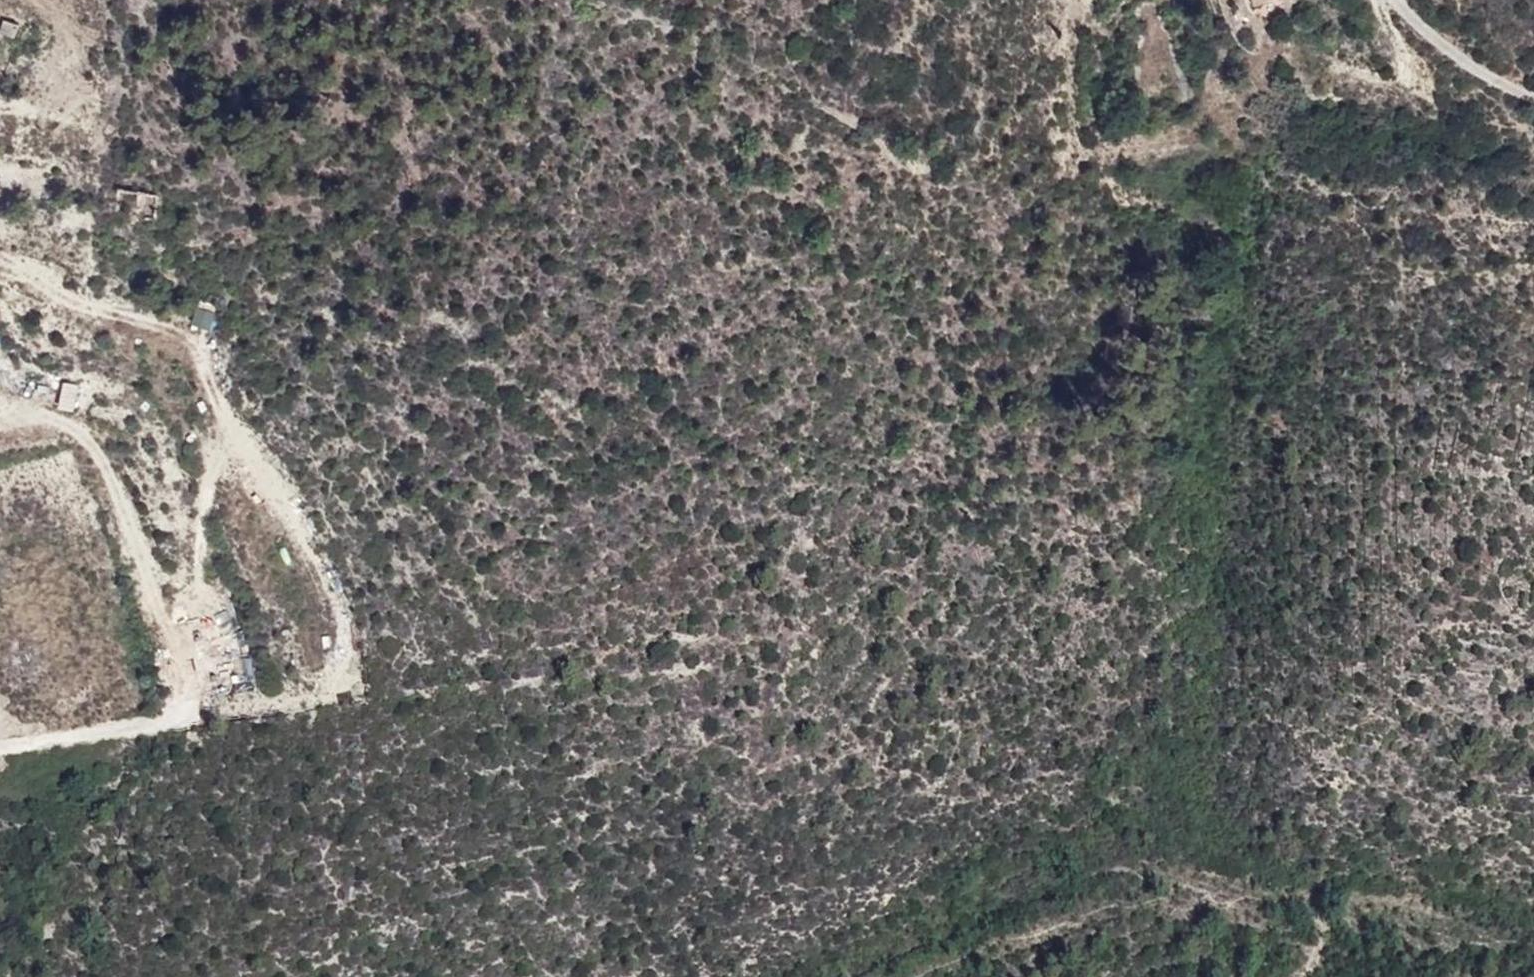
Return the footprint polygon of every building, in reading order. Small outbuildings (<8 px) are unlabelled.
[(1237,14),(1297,0),(1231,0),(1237,14)] [(0,26),(0,33),(17,36),(20,22),(2,18),(0,26)] [(211,326),(211,310),(194,309),(193,325),(211,326)] [(74,409),(79,384),(62,380),(57,406),(74,409)]
